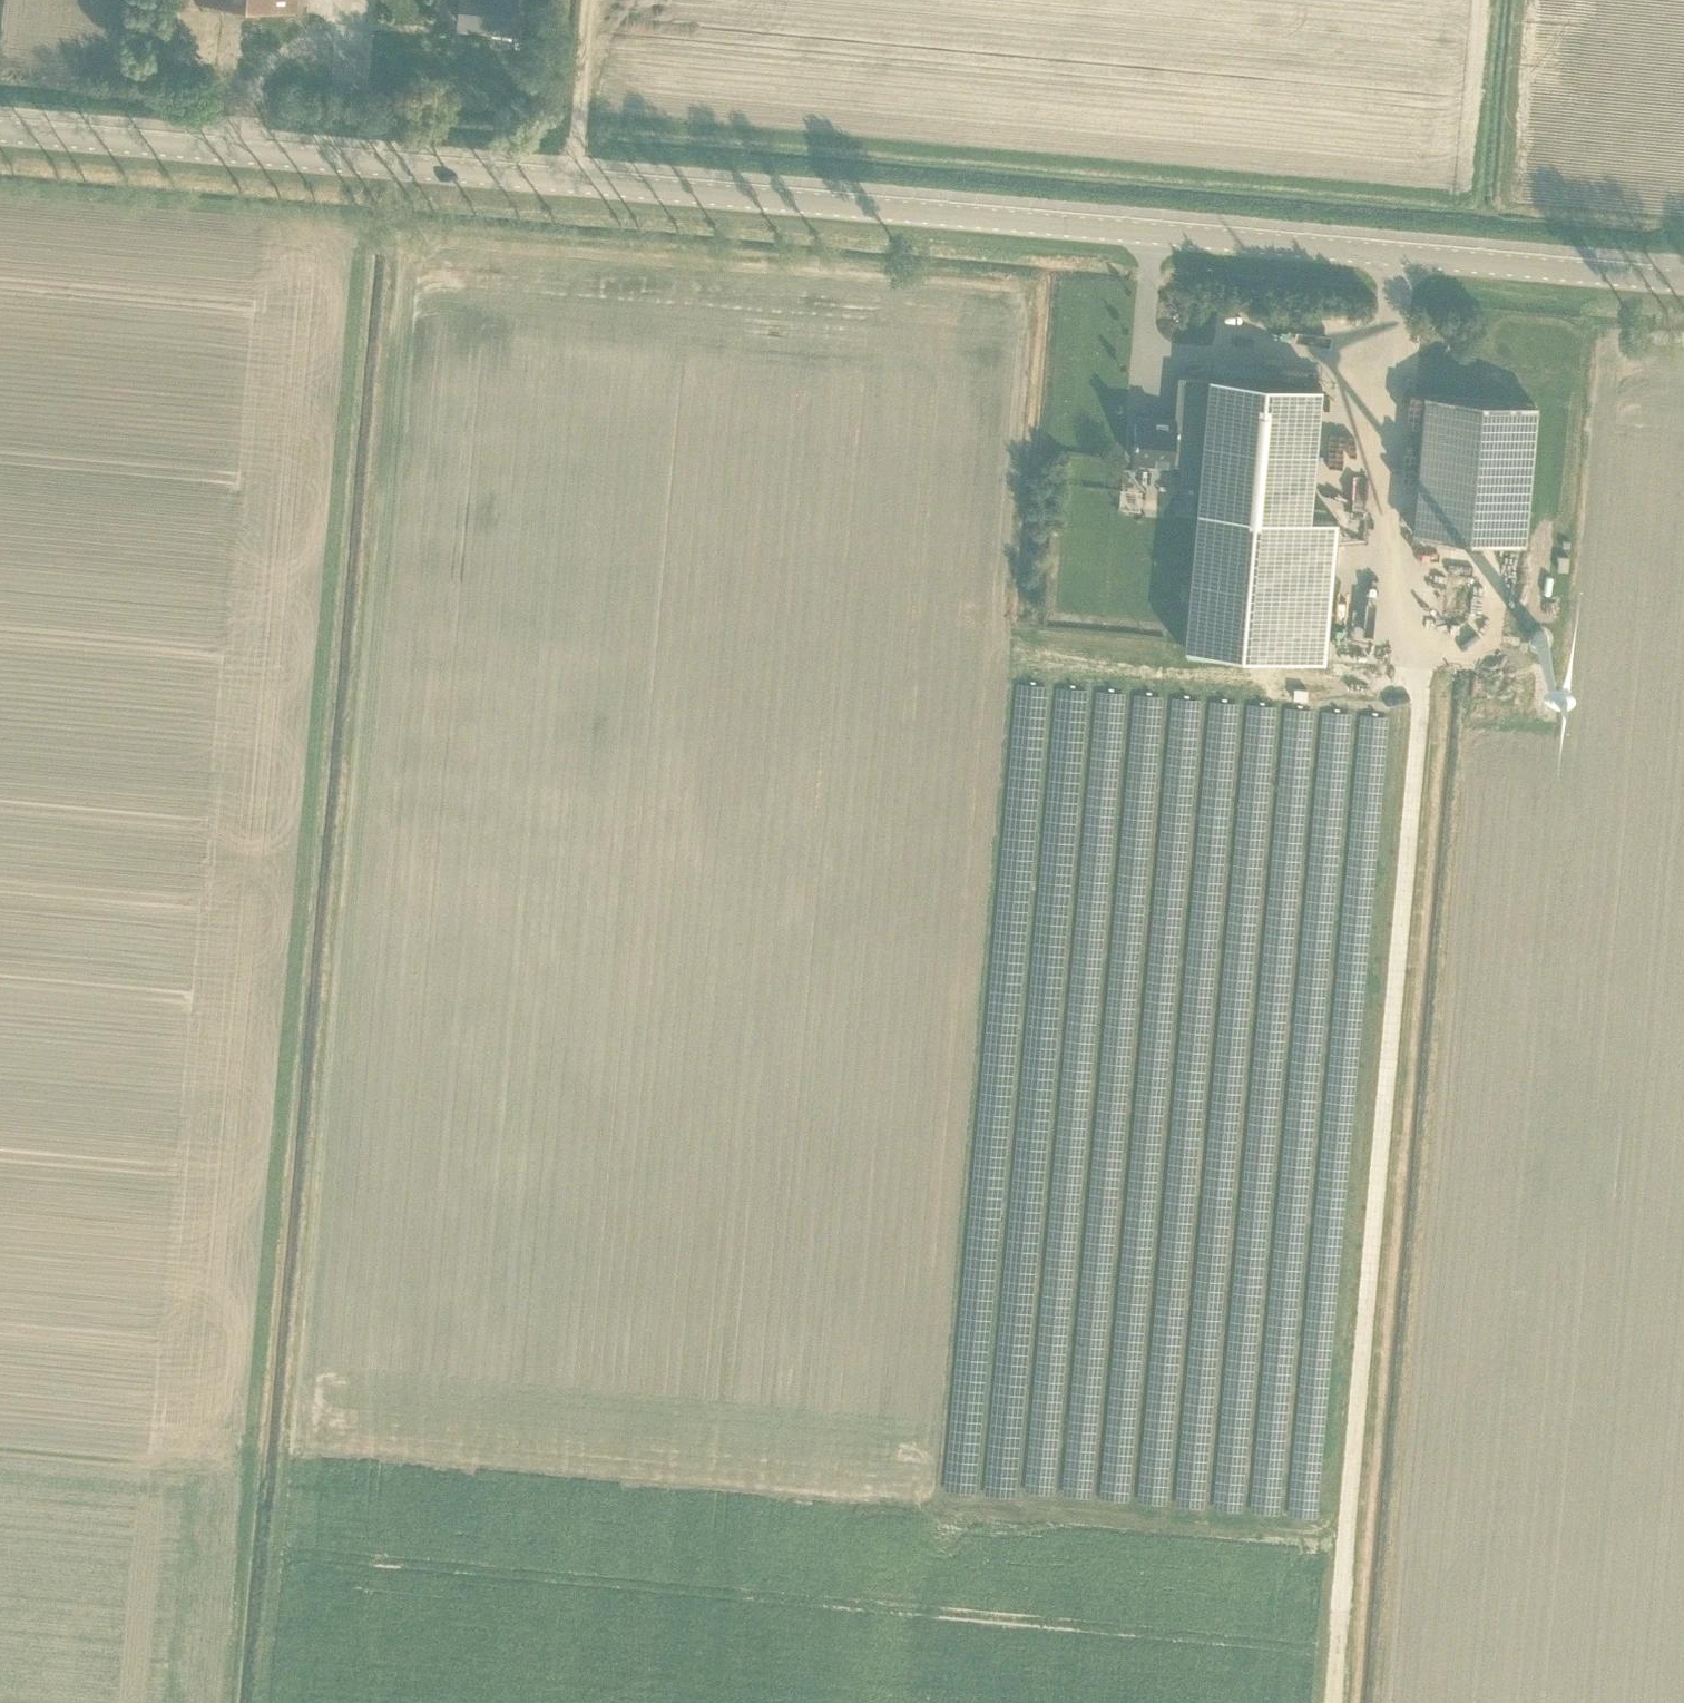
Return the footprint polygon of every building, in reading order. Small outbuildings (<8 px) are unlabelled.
[(296,10),(297,0),(195,0),(296,10)] [(460,25),(515,30),(518,0),(462,0),(460,25)] [(171,5),(170,24),(197,25),(198,6),(171,5)] [(282,33),(280,20),(264,23),(266,36),(282,33)] [(1419,348),(1418,364),(1444,366),(1445,349),(1419,348)] [(1163,405),(1174,405),(1175,369),(1165,369),(1163,405)] [(1186,637),(1185,647),(1325,660),(1326,649),(1338,519),(1310,517),(1322,384),(1210,374),(1210,379),(1200,486),(1188,624),(1186,637)] [(1137,416),(1133,459),(1182,464),(1180,484),(1200,486),(1210,379),(1179,376),(1175,420),(1137,416)] [(1537,404),(1480,399),(1429,394),(1417,534),(1525,544),(1537,404)] [(1543,631),(1542,631),(1541,631),(1540,631),(1539,631),(1539,632),(1538,632),(1537,632),(1536,633),(1536,634),(1535,634),(1535,635),(1534,636),(1534,637),(1534,638),(1534,639),(1534,640),(1534,641),(1535,642),(1535,643),(1536,643),(1536,644),(1537,644),(1538,645),(1539,645),(1540,646),(1541,646),(1542,646),(1543,646),(1544,645),(1545,645),(1545,644),(1546,644),(1547,643),(1548,642),(1548,641),(1548,640),(1549,639),(1549,638),(1548,637),(1548,636),(1548,635),(1547,634),(1546,633),(1545,632),(1544,632),(1544,631),(1543,631)]
